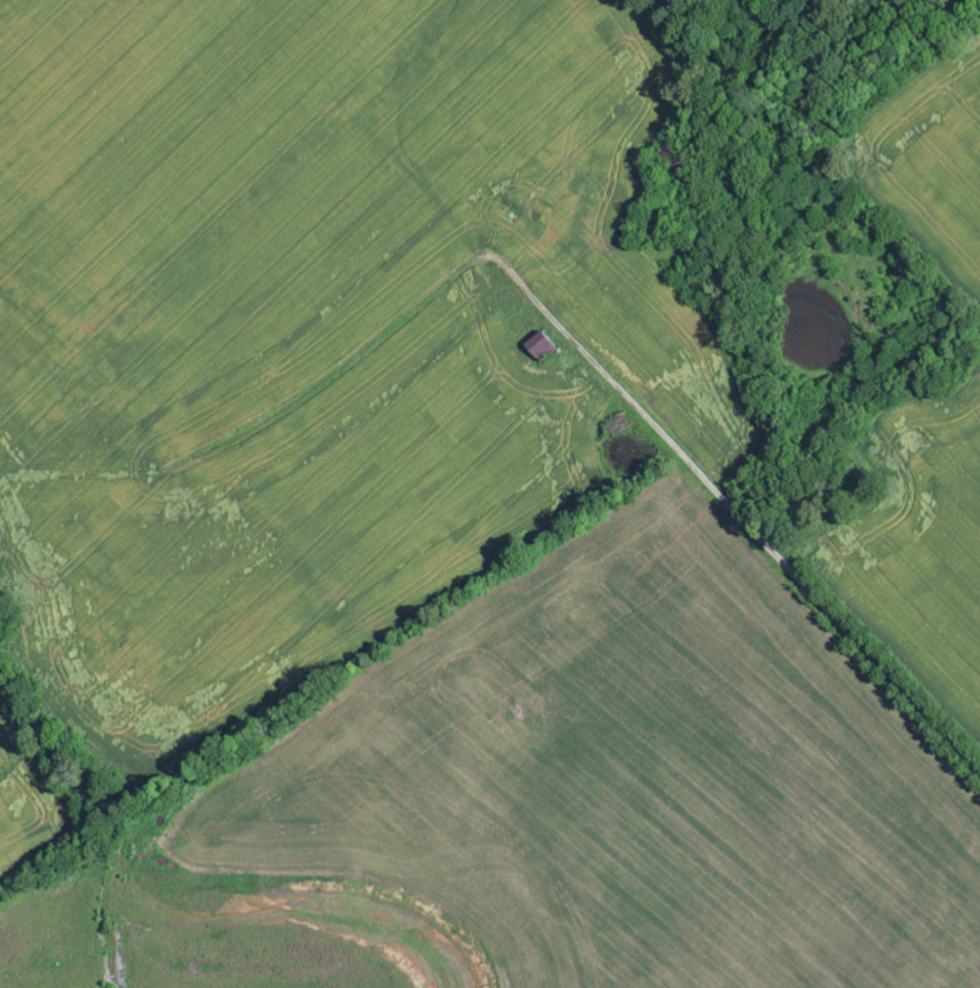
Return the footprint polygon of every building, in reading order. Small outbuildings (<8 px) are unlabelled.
[(542,365),(559,351),(544,332),(527,346),(542,365)]
